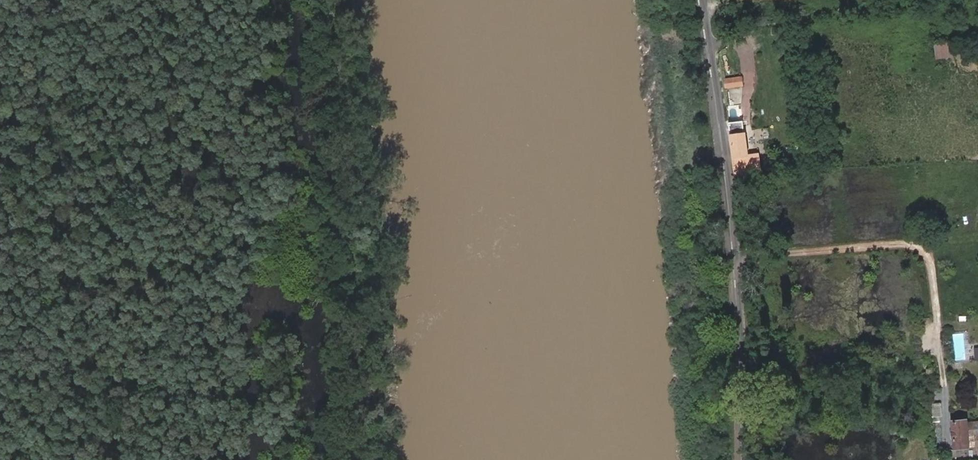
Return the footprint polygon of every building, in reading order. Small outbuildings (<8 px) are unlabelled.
[(948,48),(935,49),(936,56),(949,54),(948,48)] [(743,77),(724,79),(726,87),(743,85),(743,77)] [(742,102),(728,103),(729,118),(744,116),(742,102)] [(731,128),(745,126),(744,116),(729,118),(731,128)] [(745,126),(731,128),(736,173),(760,171),(758,154),(748,154),(745,126)] [(965,419),(964,416),(951,417),(953,431),(950,431),(951,438),(956,438),(956,448),(967,447),(967,444),(977,444),(977,417),(965,419)]
